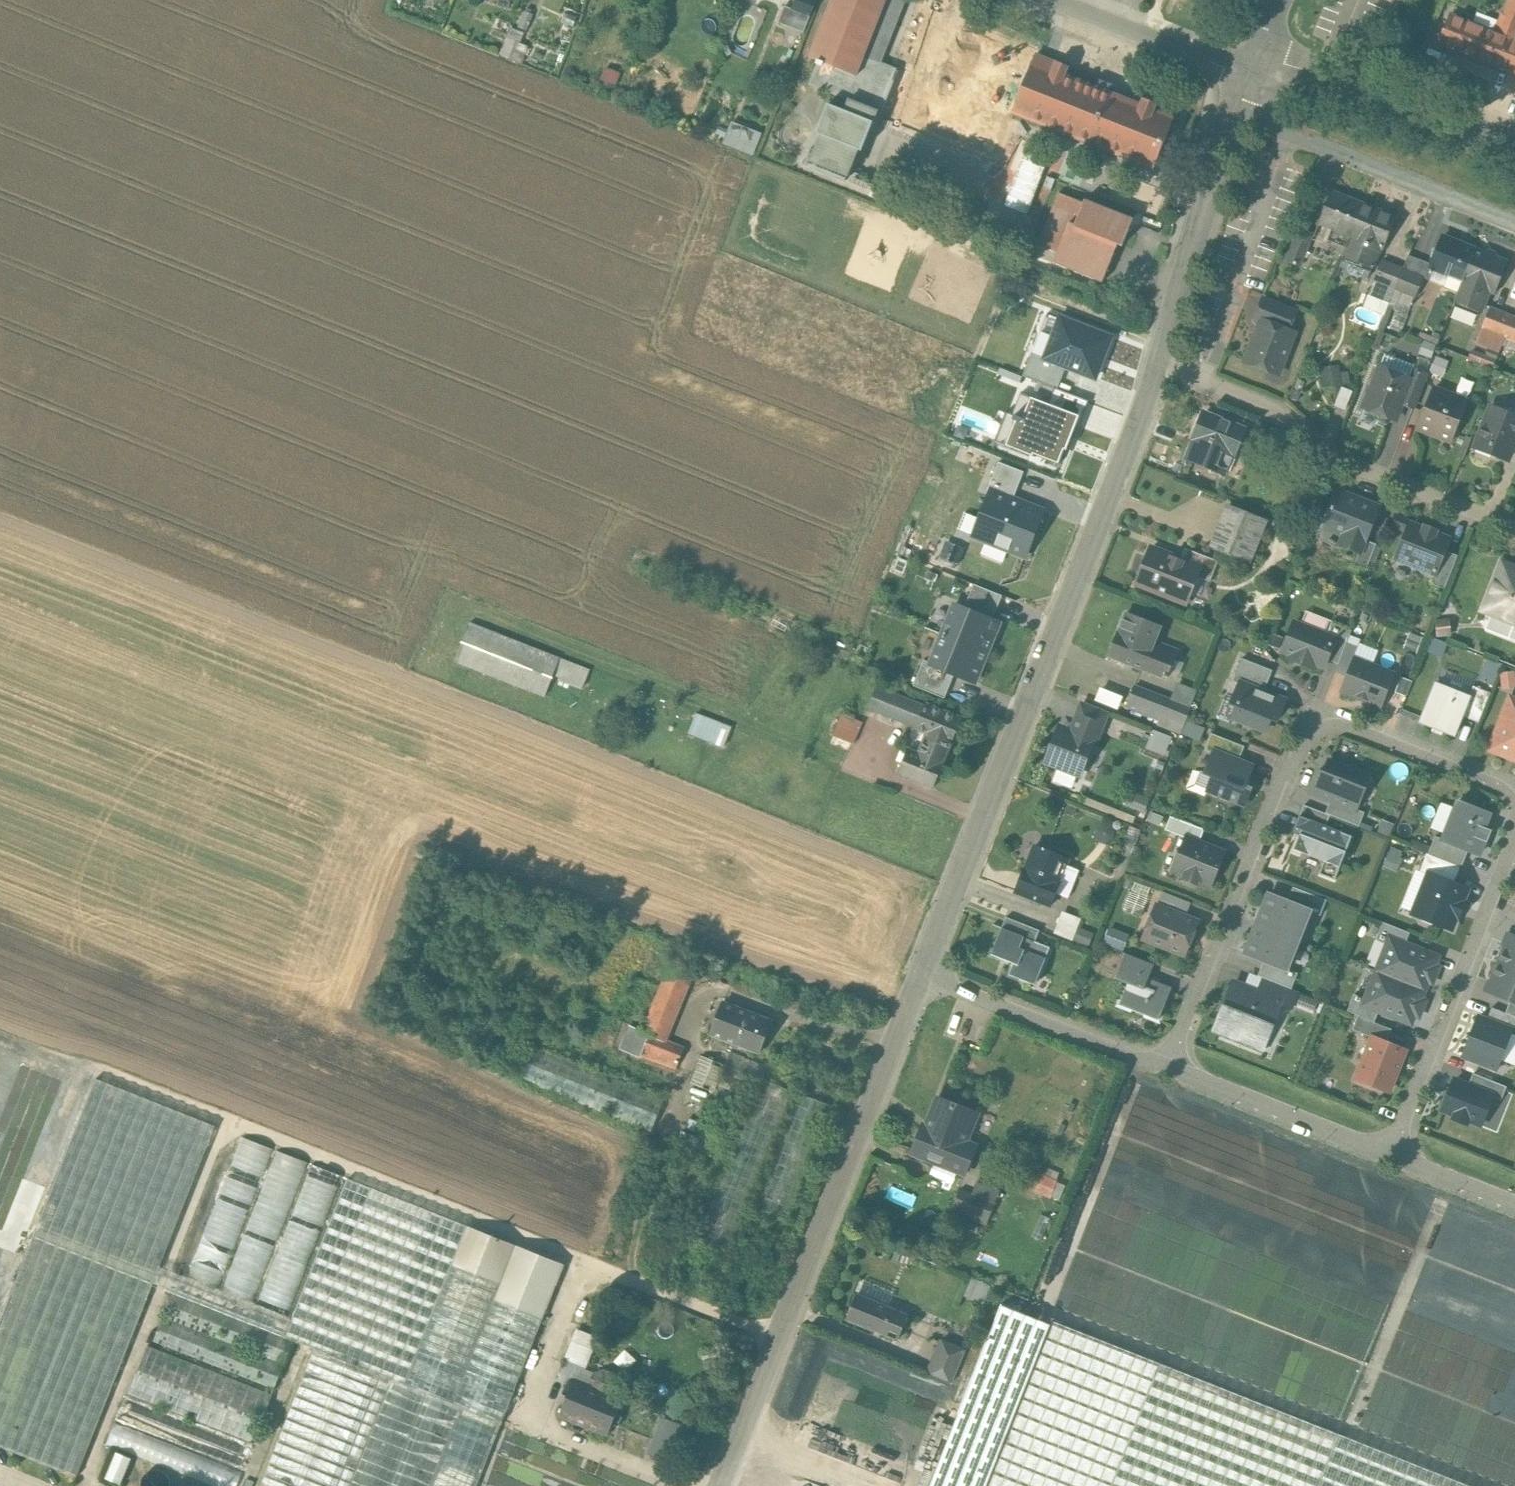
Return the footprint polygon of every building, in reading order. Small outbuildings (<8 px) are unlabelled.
[(776,23),(804,34),(817,0),(786,0),(776,23)] [(809,57),(819,61),(873,82),(882,62),(906,0),(832,0),(809,57)] [(1504,16),(1514,20),(1514,0),(1511,0),(1504,16)] [(1451,16),(1441,44),(1494,65),(1505,37),(1514,40),(1514,20),(1504,16),(1502,15),(1495,33),(1451,16)] [(917,76),(899,69),(882,62),(873,82),(819,61),(809,84),(849,100),(845,110),(828,103),(827,105),(828,106),(817,132),(822,134),(819,140),(809,163),(848,179),(872,189),(873,185),(849,175),(859,149),(862,151),(878,111),(965,145),(980,106),(982,101),(1013,113),(1036,54),(967,28),(945,86),(917,76)] [(1505,37),(1494,65),(1514,73),(1514,40),(1505,37)] [(1069,67),(1036,54),(1013,113),(1153,169),(1174,117),(1155,110),(1158,104),(1144,99),(1142,105),(1103,89),(1066,74),(1069,67)] [(731,120),(725,144),(757,153),(764,129),(731,120)] [(1364,203),(1333,191),(1321,223),(1341,231),(1338,241),(1348,245),(1364,203)] [(1065,195),(1058,192),(1038,244),(1057,252),(1056,256),(1053,262),(1058,264),(1103,282),(1107,270),(1113,254),(1117,244),(1122,246),(1129,230),(1130,226),(1131,223),(1133,218),(1085,199),(1084,202),(1069,197),(1067,196),(1065,195)] [(1396,216),(1364,203),(1348,245),(1344,255),(1344,256),(1340,266),(1347,269),(1349,273),(1358,277),(1363,275),(1368,277),(1370,272),(1371,272),(1373,267),(1381,248),(1383,249),(1396,216)] [(1300,227),(1287,259),(1289,260),(1300,264),(1313,232),(1300,227)] [(1476,247),(1445,235),(1432,268),(1463,280),(1476,247)] [(1508,260),(1476,247),(1463,280),(1455,301),(1481,312),(1489,291),(1495,293),(1508,260)] [(1402,271),(1381,263),(1374,280),(1395,288),(1402,271)] [(1422,279),(1402,271),(1395,288),(1413,295),(1415,296),(1422,279)] [(1395,288),(1374,280),(1368,296),(1389,304),(1391,298),(1395,288)] [(1413,295),(1395,288),(1391,298),(1409,305),(1413,295)] [(1296,311),(1263,298),(1255,318),(1260,321),(1261,319),(1289,330),(1296,311)] [(1513,318),(1490,309),(1482,329),(1490,332),(1505,337),(1513,318)] [(1057,317),(1047,313),(1023,375),(1056,387),(1059,388),(1066,369),(1097,381),(1115,336),(1058,314),(1057,317)] [(1513,318),(1505,337),(1502,345),(1501,347),(1514,352),(1514,318),(1513,318)] [(1289,330),(1261,319),(1260,321),(1245,361),(1278,374),(1294,332),(1289,330)] [(1490,332),(1482,329),(1476,344),(1484,347),(1487,339),(1490,332)] [(1490,332),(1487,339),(1502,345),(1505,337),(1490,332)] [(1502,345),(1487,339),(1484,347),(1499,353),(1501,347),(1502,345)] [(1410,378),(1380,366),(1364,407),(1396,420),(1402,403),(1411,379),(1410,378)] [(1426,374),(1414,369),(1410,378),(1411,379),(1402,403),(1413,407),(1426,374)] [(1089,400),(1059,388),(1056,387),(1049,404),(1021,393),(1013,414),(1007,412),(995,441),(1033,456),(1034,453),(1060,463),(1071,436),(1074,437),(1089,400)] [(1467,400),(1434,387),(1418,428),(1437,436),(1443,432),(1453,436),(1467,400)] [(1491,406),(1477,441),(1490,446),(1494,454),(1508,460),(1514,441),(1514,415),(1491,406)] [(1246,428),(1206,412),(1195,437),(1196,437),(1188,457),(1227,473),(1228,471),(1214,466),(1221,449),(1230,453),(1235,439),(1240,441),(1246,428)] [(1014,496),(1024,471),(999,462),(969,537),(1026,560),(1047,508),(1014,496)] [(1388,507),(1343,488),(1321,541),(1358,556),(1353,566),(1374,574),(1387,544),(1375,539),(1388,507)] [(1264,521),(1228,507),(1213,546),(1249,560),(1264,521)] [(1424,529),(1410,523),(1397,557),(1417,565),(1416,568),(1434,575),(1435,575),(1445,550),(1449,539),(1435,533),(1436,530),(1425,526),(1424,529)] [(964,549),(947,541),(940,556),(958,563),(964,549)] [(1181,558),(1152,547),(1137,584),(1186,603),(1197,576),(1200,566),(1181,558)] [(1218,561),(1185,547),(1181,558),(1200,566),(1197,576),(1211,581),(1218,561)] [(1445,550),(1435,575),(1434,575),(1431,583),(1445,589),(1458,555),(1445,550)] [(1503,563),(1484,609),(1492,612),(1495,616),(1511,622),(1514,621),(1514,568),(1503,563)] [(973,584),(965,608),(993,620),(1004,595),(973,584)] [(965,608),(954,604),(942,634),(987,652),(999,622),(993,620),(965,608)] [(1161,627),(1125,613),(1109,654),(1144,669),(1146,663),(1161,668),(1168,650),(1154,644),(1161,627)] [(561,658),(471,622),(457,659),(546,695),(561,658)] [(1327,635),(1294,622),(1283,650),(1291,654),(1290,658),(1314,667),(1316,663),(1324,667),(1327,659),(1335,638),(1327,635)] [(1352,630),(1332,622),(1327,635),(1335,638),(1327,659),(1338,664),(1347,642),(1352,630)] [(987,652),(942,634),(930,663),(956,674),(975,682),(987,652)] [(1360,643),(1349,639),(1347,642),(1338,664),(1336,671),(1347,676),(1354,658),(1360,643)] [(1491,683),(1500,662),(1488,657),(1479,678),(1491,683)] [(1273,670),(1242,658),(1233,680),(1240,683),(1240,682),(1264,691),(1273,670)] [(1395,674),(1354,658),(1347,676),(1341,690),(1382,706),(1395,674)] [(591,670),(569,661),(562,679),(584,687),(591,670)] [(945,699),(956,674),(930,663),(925,661),(914,686),(945,699)] [(1505,672),(1505,689),(1514,689),(1514,672),(1505,672)] [(1468,693),(1434,679),(1416,721),(1454,736),(1462,717),(1477,723),(1491,692),(1472,684),(1468,693)] [(1264,691),(1240,682),(1240,683),(1232,702),(1238,704),(1233,717),(1266,731),(1271,718),(1278,720),(1286,700),(1264,691)] [(1171,700),(1134,686),(1126,706),(1182,728),(1190,709),(1171,701),(1171,700)] [(925,706),(877,687),(870,707),(917,726),(925,706)] [(1514,695),(1491,752),(1514,762),(1514,695)] [(1107,711),(1084,702),(1077,720),(1100,729),(1107,711)] [(962,718),(926,703),(925,706),(917,726),(916,728),(927,732),(925,737),(949,747),(951,742),(952,743),(962,718)] [(733,726),(699,713),(691,733),(725,746),(733,726)] [(863,722),(842,713),(833,735),(854,743),(863,722)] [(1187,718),(1182,732),(1200,739),(1205,726),(1187,718)] [(1077,720),(1072,732),(1071,731),(1056,738),(1047,761),(1080,774),(1093,741),(1095,742),(1100,729),(1077,720)] [(1165,753),(1172,735),(1153,728),(1146,747),(1165,753)] [(1245,746),(1211,733),(1205,749),(1214,752),(1215,751),(1239,761),(1245,746)] [(949,747),(925,737),(919,752),(908,748),(898,773),(934,787),(944,762),(943,762),(949,747)] [(1239,761),(1215,751),(1214,752),(1206,773),(1214,776),(1208,790),(1244,804),(1251,787),(1244,785),(1252,766),(1239,761)] [(1362,774),(1329,761),(1324,773),(1318,771),(1310,791),(1331,800),(1356,810),(1356,808),(1364,789),(1357,786),(1362,774)] [(1356,810),(1331,800),(1326,813),(1330,815),(1331,814),(1359,826),(1365,812),(1356,808),(1356,810)] [(1490,813),(1458,801),(1443,839),(1443,838),(1443,839),(1443,840),(1469,850),(1479,854),(1485,841),(1488,842),(1492,830),(1484,826),(1490,813)] [(1326,813),(1304,804),(1300,815),(1326,825),(1330,815),(1326,813)] [(1326,825),(1300,815),(1295,827),(1302,830),(1294,849),(1324,861),(1319,873),(1335,880),(1352,836),(1326,825)] [(1204,829),(1171,816),(1166,829),(1185,837),(1185,836),(1200,842),(1204,829)] [(1110,825),(1103,823),(1097,828),(1096,835),(1099,841),(1107,843),(1113,839),(1115,831),(1110,825)] [(1200,842),(1185,836),(1185,837),(1172,870),(1185,875),(1183,878),(1197,884),(1199,880),(1212,886),(1225,852),(1200,842)] [(1469,850),(1443,840),(1443,839),(1435,836),(1428,853),(1444,859),(1461,866),(1462,867),(1469,850)] [(1068,860),(1034,846),(1026,867),(1025,867),(1015,892),(1050,906),(1056,893),(1068,897),(1079,870),(1066,865),(1068,860)] [(1461,866),(1444,859),(1428,853),(1427,853),(1420,871),(1429,874),(1430,873),(1454,883),(1461,866)] [(1454,883),(1430,873),(1429,874),(1414,913),(1420,916),(1422,921),(1432,925),(1437,922),(1451,928),(1456,915),(1458,916),(1464,902),(1462,901),(1467,888),(1454,883)] [(1327,900),(1294,886),(1288,901),(1311,910),(1311,911),(1321,915),(1327,900)] [(1168,895),(1163,909),(1190,920),(1195,905),(1168,895)] [(1288,901),(1275,895),(1271,903),(1266,901),(1257,923),(1300,940),(1300,938),(1297,937),(1307,911),(1310,913),(1311,911),(1311,910),(1288,901)] [(1190,920),(1163,909),(1149,944),(1191,961),(1205,926),(1190,920)] [(1081,919),(1062,911),(1054,932),(1073,939),(1074,939),(1078,928),(1081,919)] [(1040,930),(1006,917),(1002,928),(1035,941),(1040,930)] [(1410,932),(1383,922),(1376,939),(1388,943),(1390,937),(1406,943),(1410,932)] [(1300,940),(1257,923),(1249,945),(1254,947),(1251,955),(1264,960),(1288,970),(1288,969),(1289,967),(1285,966),(1295,940),(1299,942),(1300,940)] [(1109,927),(1106,942),(1126,947),(1130,932),(1109,927)] [(1035,941),(1002,928),(991,954),(1014,963),(1009,975),(1035,985),(1050,947),(1035,941)] [(1093,934),(1078,928),(1074,939),(1089,945),(1093,934)] [(1406,943),(1390,937),(1388,943),(1377,971),(1425,990),(1428,980),(1432,982),(1438,967),(1434,965),(1438,956),(1406,943)] [(1508,943),(1504,952),(1503,952),(1503,953),(1504,953),(1501,958),(1501,959),(1500,963),(1514,969),(1514,939),(1508,943)] [(1154,964),(1125,953),(1115,978),(1128,983),(1133,971),(1149,977),(1154,964)] [(1288,970),(1264,960),(1258,975),(1265,978),(1292,989),(1298,973),(1288,969),(1288,970)] [(1500,963),(1498,966),(1497,967),(1498,967),(1496,972),(1495,972),(1495,973),(1492,983),(1497,994),(1511,999),(1514,1001),(1514,969),(1500,963)] [(695,972),(673,964),(667,978),(690,987),(695,972)] [(1149,977),(1133,971),(1128,983),(1120,1004),(1159,1019),(1172,987),(1149,977)] [(1425,990),(1377,971),(1366,998),(1364,1004),(1379,1010),(1411,1023),(1415,1014),(1419,1015),(1425,1000),(1421,999),(1425,990)] [(667,1044),(690,987),(667,978),(644,1036),(651,1038),(667,1044)] [(1292,989),(1265,978),(1260,989),(1284,998),(1282,1003),(1292,1007),(1298,991),(1292,989)] [(1229,1002),(1225,1012),(1223,1011),(1215,1031),(1241,1041),(1244,1035),(1259,1041),(1267,1021),(1273,1024),(1282,1003),(1284,998),(1260,989),(1246,983),(1245,985),(1235,981),(1227,1001),(1229,1002)] [(1379,1010),(1364,1004),(1366,998),(1354,994),(1348,1010),(1359,1015),(1375,1021),(1379,1010)] [(1511,999),(1506,1012),(1506,1013),(1514,1016),(1514,1001),(1511,999)] [(772,1021),(726,1002),(714,1033),(760,1051),(772,1021)] [(1506,1013),(1506,1012),(1492,1007),(1487,1019),(1512,1029),(1511,1033),(1514,1034),(1514,1016),(1506,1013)] [(1375,1021),(1359,1015),(1353,1029),(1373,1037),(1374,1036),(1387,1041),(1392,1028),(1375,1021)] [(1487,1019),(1479,1016),(1463,1056),(1496,1069),(1511,1033),(1512,1029),(1487,1019)] [(643,1059),(651,1038),(644,1036),(627,1029),(619,1049),(643,1059)] [(1387,1041),(1374,1036),(1373,1037),(1357,1079),(1389,1092),(1405,1049),(1387,1041)] [(667,1044),(651,1038),(643,1059),(677,1072),(685,1052),(667,1044)] [(785,1073),(733,1052),(728,1065),(762,1078),(780,1085),(785,1073)] [(728,1065),(704,1055),(693,1083),(715,1092),(707,1113),(732,1123),(752,1074),(728,1065)] [(1507,1086),(1473,1073),(1469,1085),(1493,1094),(1493,1095),(1502,1099),(1507,1086)] [(1469,1085),(1455,1079),(1451,1088),(1450,1088),(1445,1100),(1446,1101),(1443,1110),(1455,1115),(1454,1117),(1467,1123),(1468,1120),(1481,1125),(1482,1122),(1483,1122),(1487,1111),(1486,1111),(1487,1108),(1489,1108),(1493,1098),(1492,1097),(1493,1095),(1493,1094),(1469,1085)] [(76,1475),(215,1127),(99,1080),(0,1326),(0,1445),(76,1475)] [(800,1095),(757,1205),(791,1218),(834,1108),(800,1095)] [(913,1151),(965,1172),(975,1147),(965,1143),(977,1113),(939,1098),(927,1128),(923,1127),(913,1151)] [(691,1117),(687,1127),(707,1134),(711,1125),(691,1117)] [(243,1301),(299,1159),(232,1133),(176,1275),(243,1301)] [(319,1348),(410,1384),(472,1228),(299,1159),(243,1301),(286,1318),(280,1333),(295,1338),(319,1348)] [(1066,1185),(1044,1176),(1038,1191),(1059,1200),(1066,1185)] [(980,1184),(975,1196),(963,1191),(955,1212),(988,1225),(1001,1192),(980,1184)] [(1051,1218),(1041,1214),(1031,1236),(1042,1240),(1051,1218)] [(570,1267),(472,1228),(410,1384),(506,1423),(570,1267)] [(986,1299),(989,1284),(970,1280),(967,1295),(986,1299)] [(275,1388),(295,1338),(280,1333),(174,1291),(154,1340),(275,1388)] [(907,1315),(857,1295),(848,1318),(898,1339),(907,1315)] [(1053,1321),(1051,1324),(1025,1314),(1025,1313),(1001,1304),(958,1413),(959,1414),(930,1485),(1472,1485),(1053,1321)] [(571,1344),(592,1352),(598,1336),(577,1329),(571,1344)] [(965,1350),(941,1341),(928,1373),(952,1382),(965,1350)] [(571,1344),(564,1360),(581,1367),(586,1368),(592,1352),(571,1344)] [(273,1394),(149,1346),(130,1394),(254,1443),(273,1394)] [(410,1384),(319,1348),(265,1485),(481,1485),(506,1423),(410,1384)] [(624,1368),(635,1359),(626,1349),(616,1358),(624,1368)] [(574,1384),(581,1367),(564,1360),(556,1381),(573,1387),(574,1384)] [(589,1390),(595,1372),(586,1368),(581,1367),(574,1384),(589,1390)] [(604,1369),(595,1372),(589,1390),(613,1398),(617,1387),(614,1373),(604,1369)] [(589,1390),(574,1384),(573,1387),(562,1416),(610,1434),(613,1425),(620,1428),(624,1419),(616,1416),(622,1402),(613,1398),(589,1390)] [(108,1442),(121,1446),(127,1439),(150,1446),(153,1449),(154,1461),(159,1461),(179,1467),(188,1476),(224,1485),(236,1485),(241,1467),(225,1452),(220,1452),(219,1438),(217,1437),(205,1438),(195,1449),(189,1447),(191,1440),(184,1441),(185,1445),(117,1425),(140,1424),(140,1412),(145,1406),(128,1401),(122,1421),(114,1422),(108,1442)] [(670,1460),(684,1422),(662,1415),(649,1452),(670,1460)] [(116,1455),(106,1481),(119,1485),(130,1460),(116,1455)]
